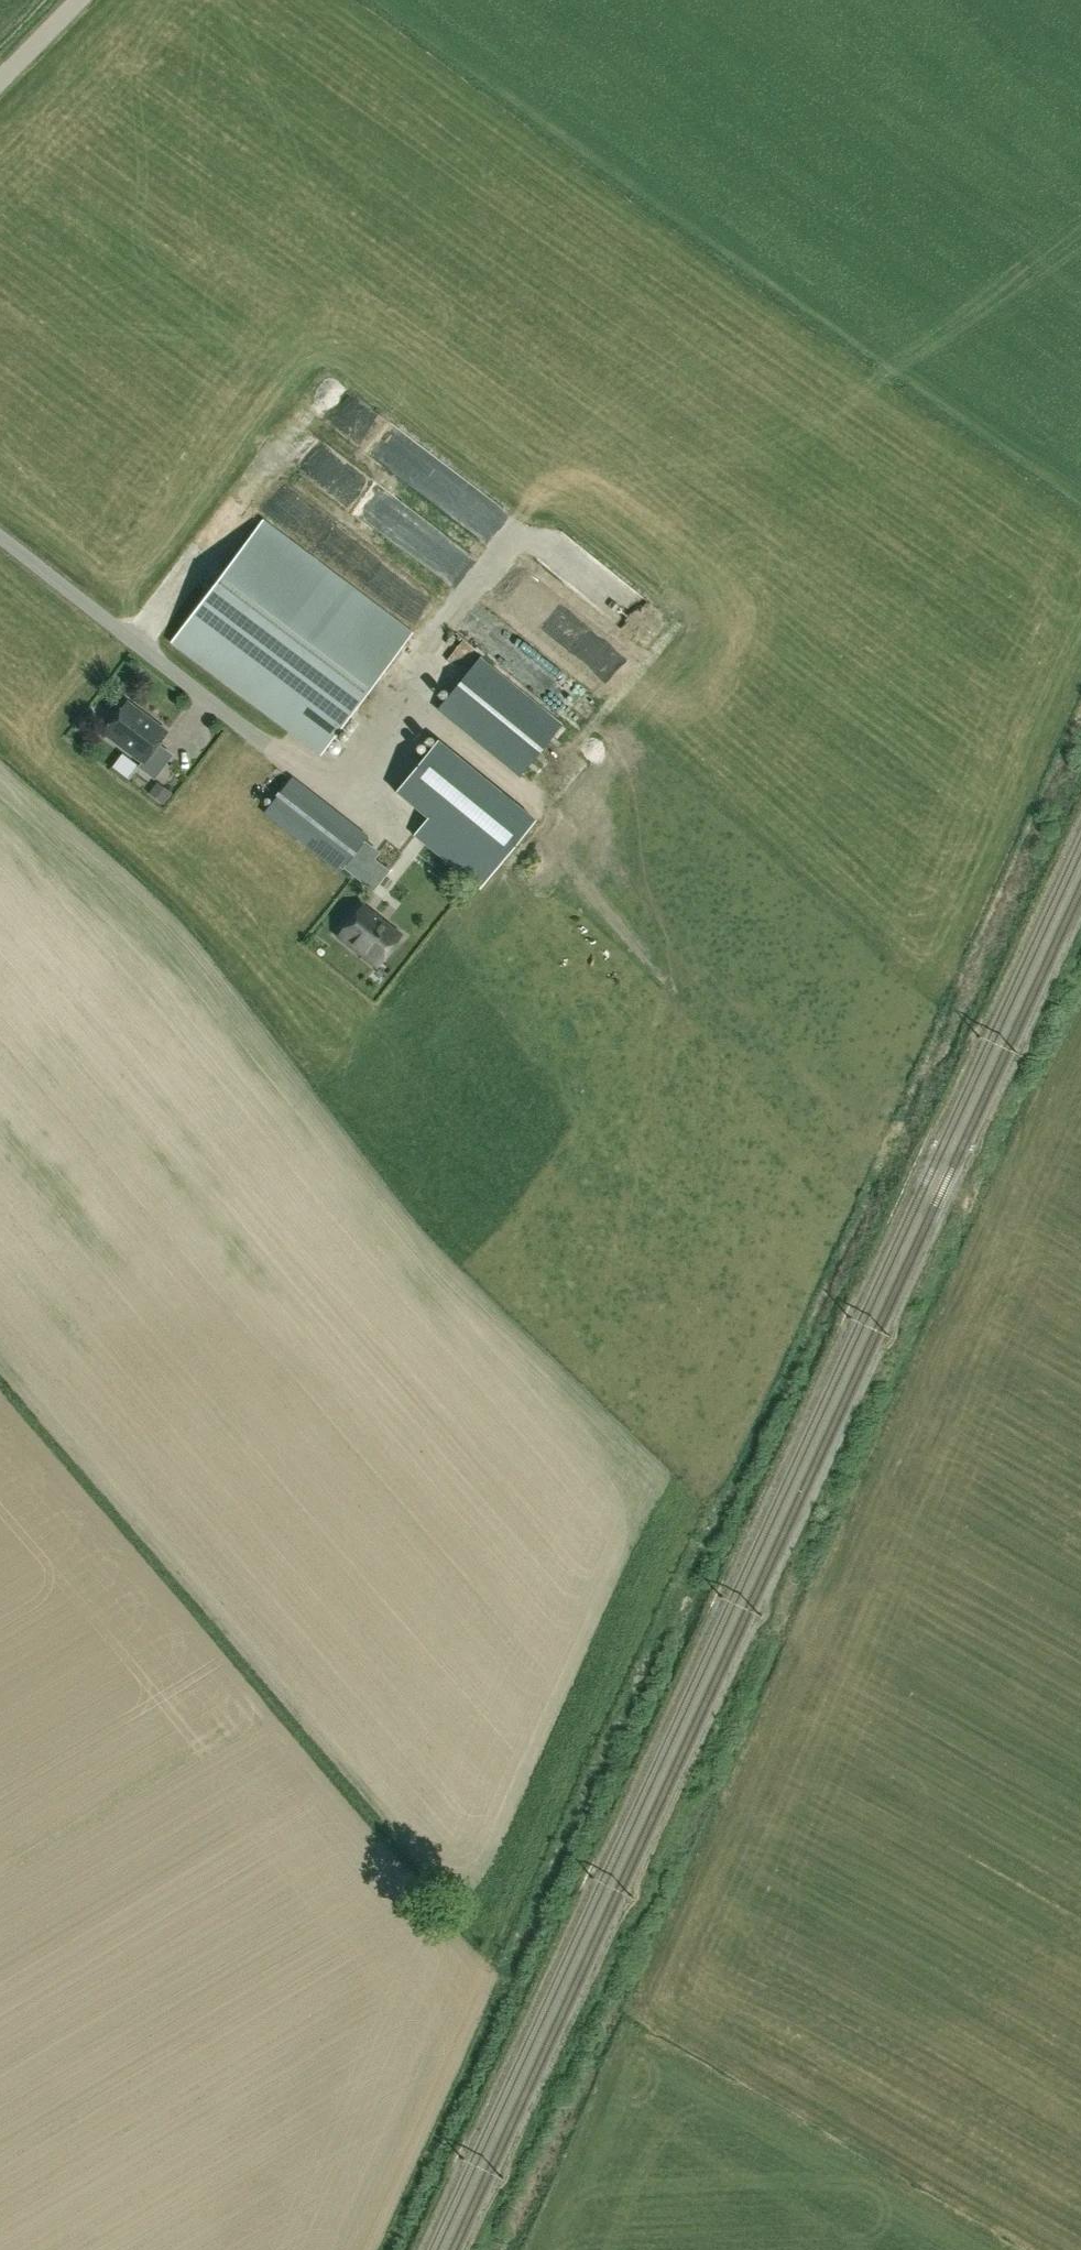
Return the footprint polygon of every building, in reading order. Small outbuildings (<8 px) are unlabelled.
[(263,523),(171,644),(319,755),(411,634),(263,523)] [(606,679),(632,661),(618,640),(592,659),(606,679)] [(481,659),(440,709),(521,777),(563,726),(481,659)] [(128,702),(105,733),(144,763),(167,732),(128,702)] [(437,740),(395,791),(427,818),(413,835),(473,884),(478,888),(534,820),(437,740)] [(146,764),(161,777),(180,754),(165,741),(146,764)] [(369,836),(291,777),(265,812),(342,871),(345,867),(357,876),(371,856),(360,847),(369,836)] [(363,906),(339,935),(377,966),(401,937),(363,906)]
